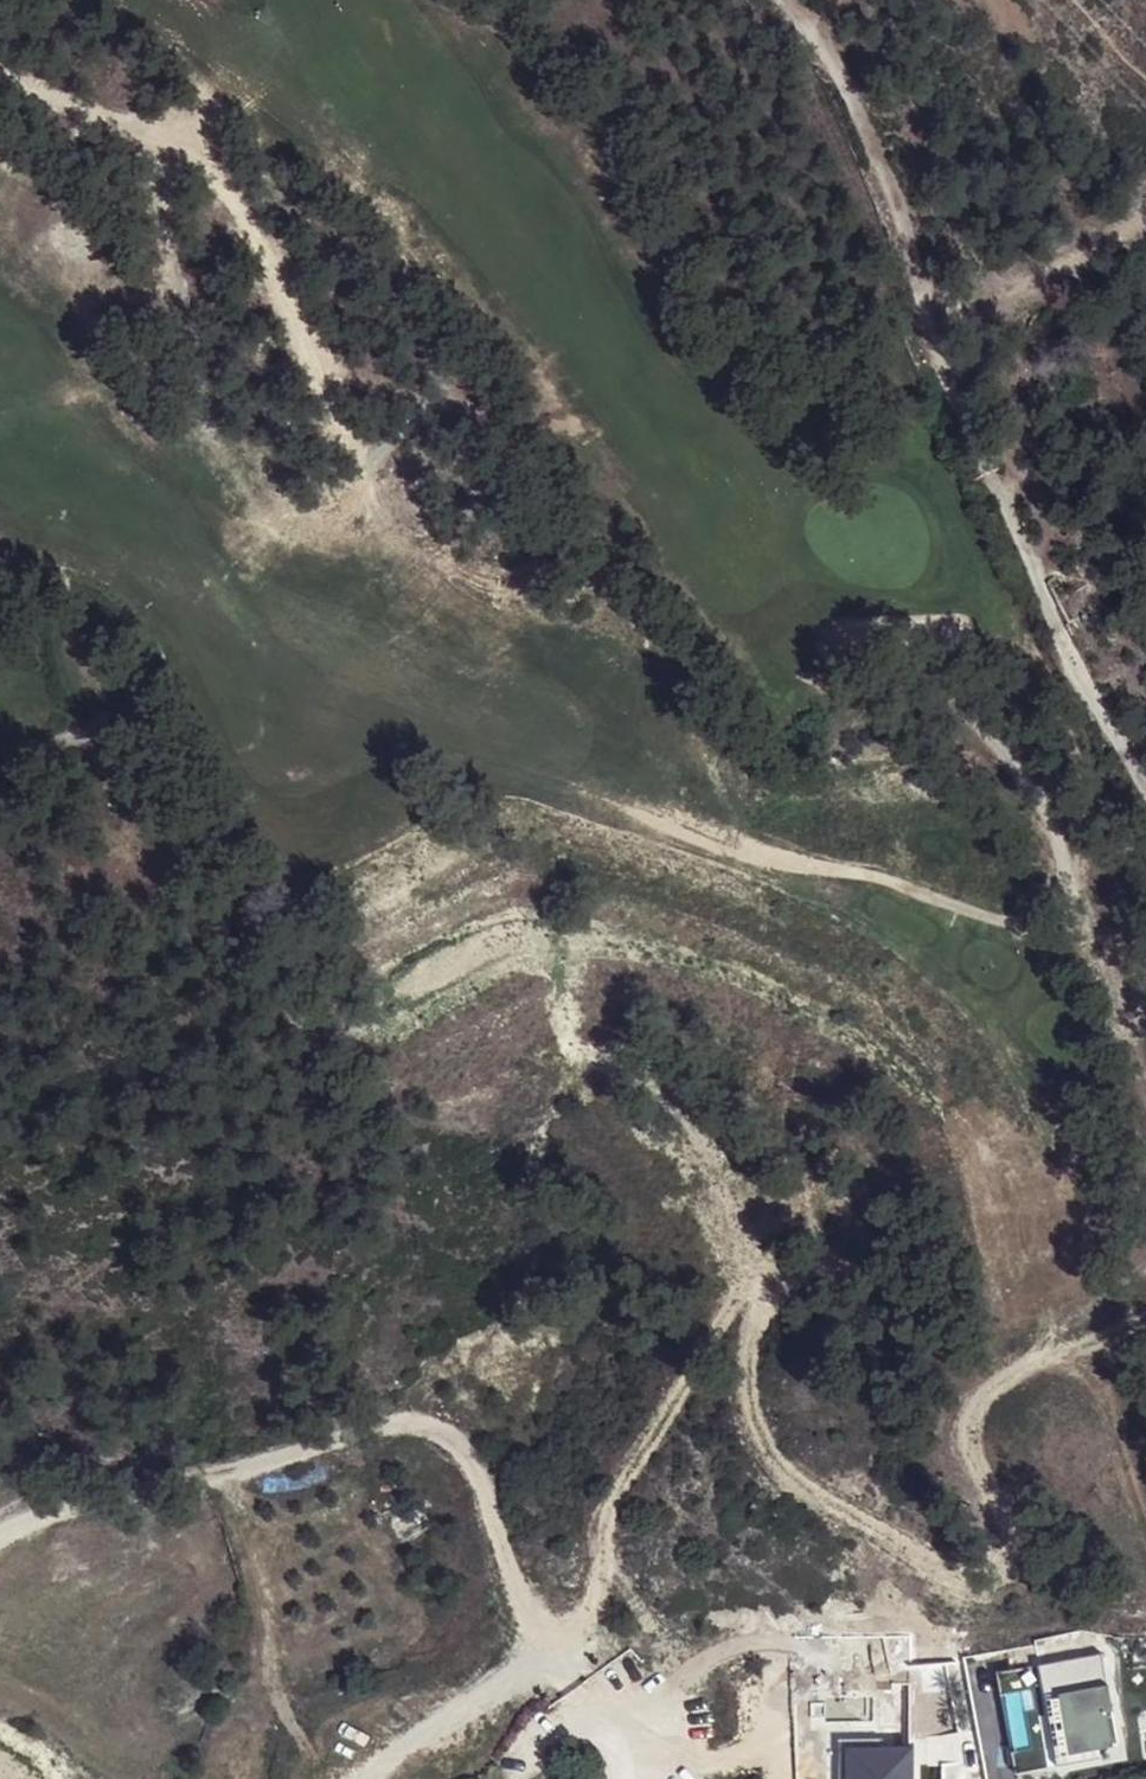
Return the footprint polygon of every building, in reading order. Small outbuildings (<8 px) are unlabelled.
[(1042,1686),(1055,1765),(1099,1757),(1097,1747),(1111,1745),(1105,1710),(1111,1709),(1100,1652),(993,1671),(998,1694),(1042,1686)]
